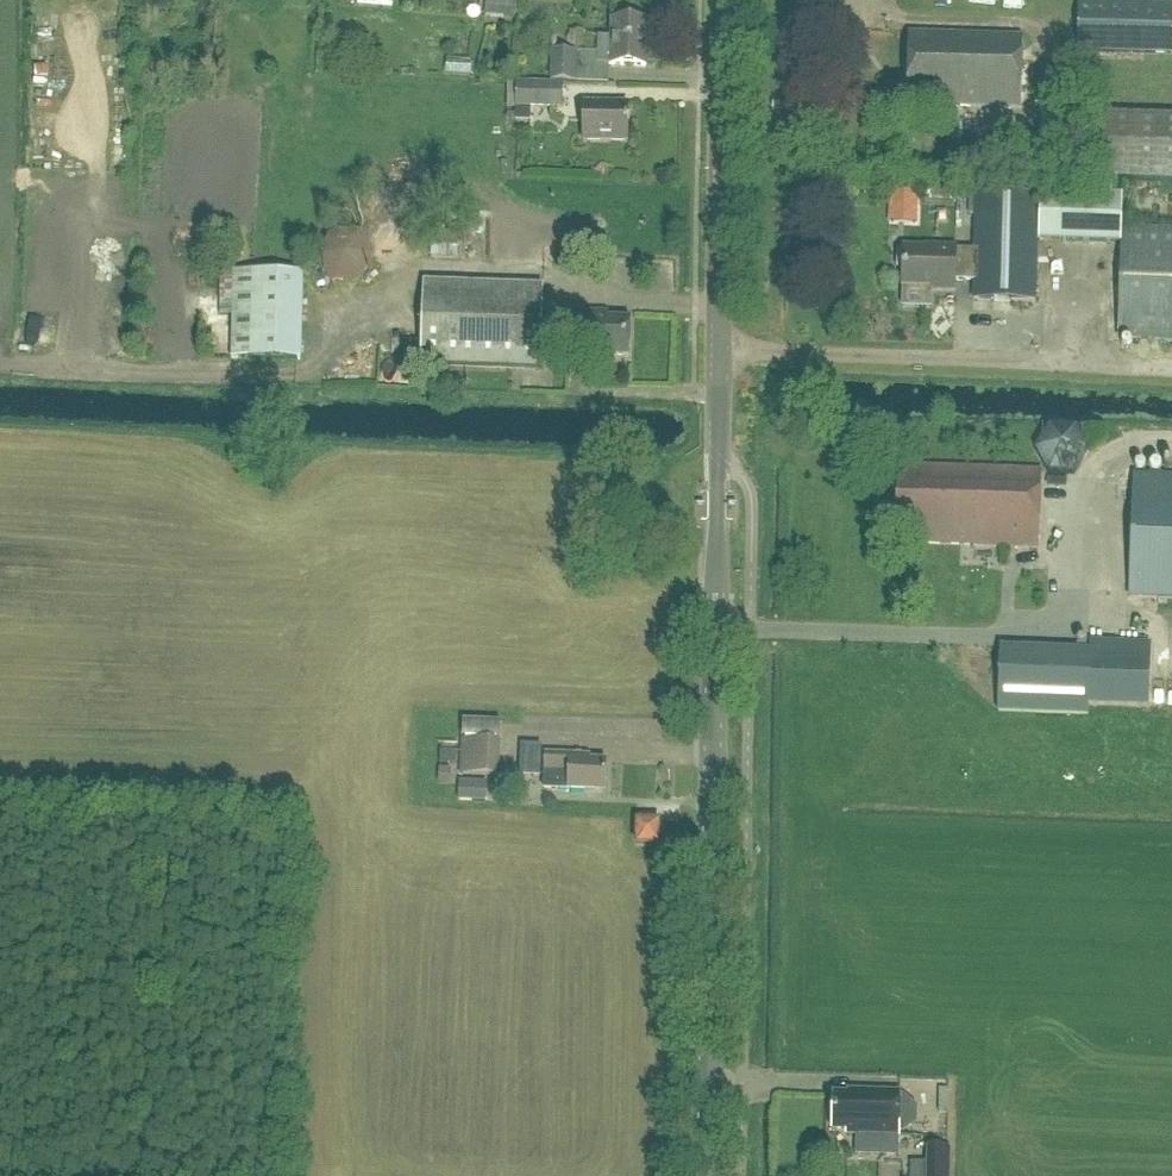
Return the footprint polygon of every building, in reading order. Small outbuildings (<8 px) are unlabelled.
[(392,9),(393,0),(338,0),(338,1),(358,2),(358,7),(392,9)] [(485,16),(515,18),(516,0),(486,0),(485,16)] [(1078,5),(1077,53),(1171,55),(1171,8),(1078,5)] [(613,23),(612,37),(598,37),(598,52),(551,51),(550,82),(604,84),(605,65),(612,66),(646,67),(647,24),(613,23)] [(1021,109),(1023,37),(908,34),(907,97),(932,98),(932,103),(955,104),(955,107),(1021,109)] [(124,82),(125,41),(108,41),(108,82),(124,82)] [(448,66),(448,77),(472,77),(472,66),(448,66)] [(507,122),(515,122),(531,123),(531,110),(564,110),(564,84),(516,83),(516,92),(507,91),(507,122)] [(628,143),(628,105),(583,105),(583,142),(628,143)] [(1087,188),(1113,188),(1114,172),(1171,174),(1171,120),(1089,117),(1087,188)] [(890,185),(888,224),(918,226),(920,186),(890,185)] [(1113,188),(1087,188),(1086,197),(1038,195),(1038,197),(976,195),(974,252),(955,251),(956,249),(933,248),(933,250),(903,249),(902,286),(931,286),(931,291),(955,292),(955,281),(974,282),(973,301),(1035,302),(1037,243),(1122,245),(1119,339),(1171,341),(1171,230),(1122,228),(1124,189),(1113,188)] [(405,201),(371,200),(370,216),(404,218),(405,201)] [(470,208),(436,206),(435,221),(455,222),(454,228),(469,229),(470,208)] [(473,218),(472,239),(485,240),(486,219),(473,218)] [(417,264),(418,225),(399,224),(380,225),(379,264),(417,264)] [(361,286),(377,260),(363,234),(334,232),(317,258),(331,284),(361,286)] [(304,275),(252,274),(249,360),(302,362),(304,275)] [(541,370),(544,288),(424,284),(421,366),(541,370)] [(629,358),(630,321),(596,320),(596,314),(566,313),(565,361),(606,362),(606,357),(629,358)] [(29,348),(56,346),(54,327),(28,330),(29,348)] [(1042,472),(898,467),(896,535),(924,536),(923,545),(1039,549),(1042,472)] [(1171,600),(1171,477),(1134,476),(1129,598),(1171,600)] [(1147,709),(1149,645),(1089,642),(1089,652),(1001,648),(998,713),(1088,716),(1088,706),(1147,709)] [(499,777),(501,741),(461,739),(459,775),(499,777)] [(521,745),(519,777),(541,778),(542,746),(521,745)] [(545,755),(544,778),(543,790),(605,793),(607,762),(590,762),(590,757),(545,755)] [(487,784),(459,782),(458,802),(486,804),(487,784)] [(658,846),(659,823),(638,823),(637,845),(658,846)] [(899,1136),(900,1094),(848,1093),(847,1097),(833,1097),(832,1130),(846,1130),(846,1135),(899,1136)] [(912,1175),(950,1175),(949,1161),(911,1164),(912,1175)]
